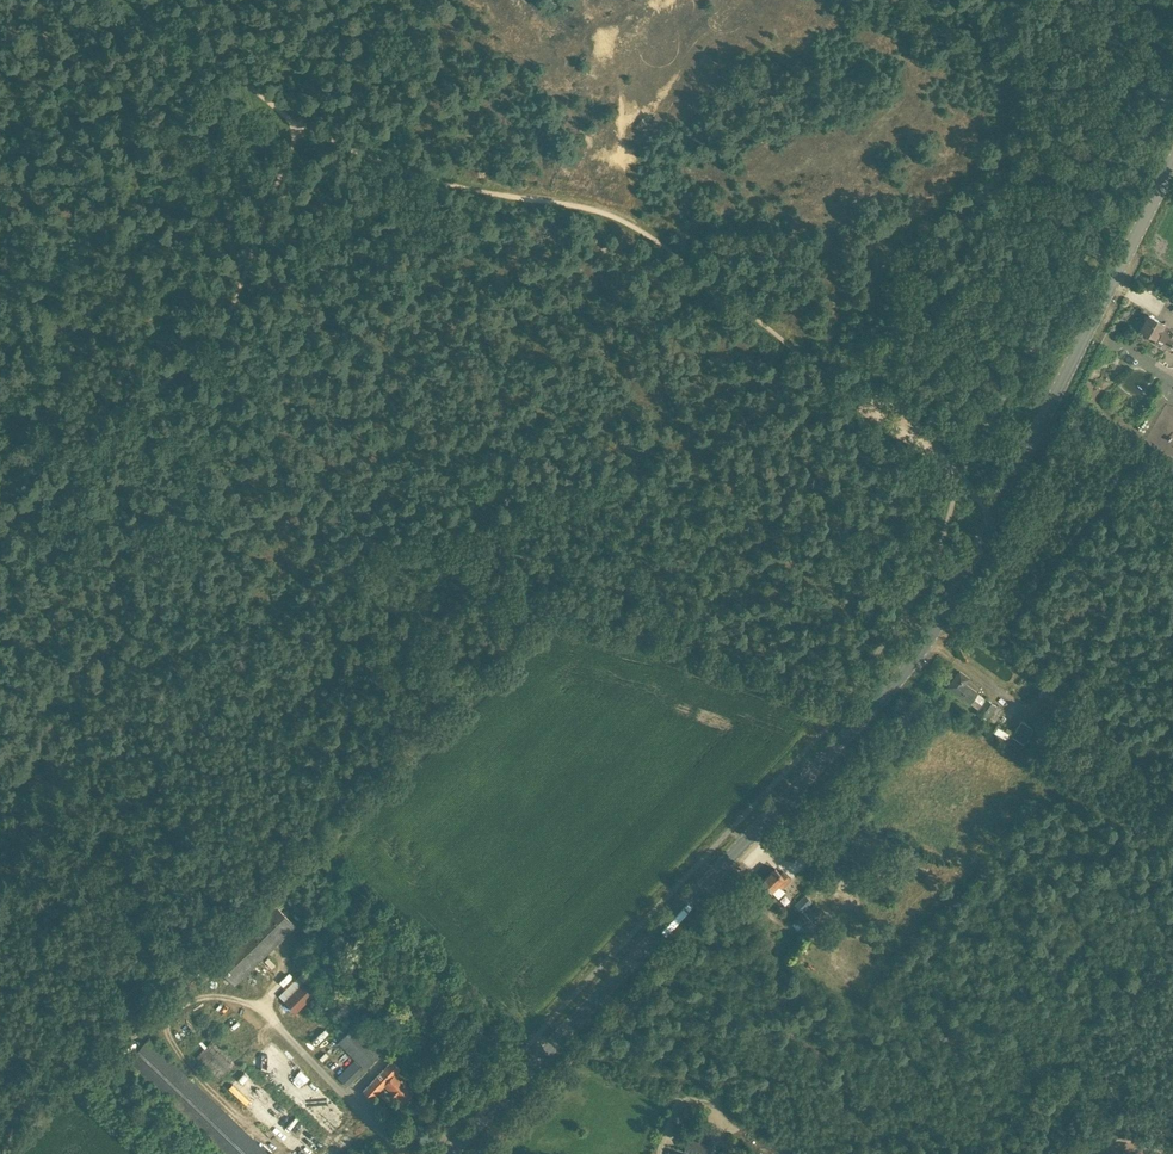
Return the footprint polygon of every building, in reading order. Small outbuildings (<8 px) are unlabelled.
[(1172,344),(1172,330),(1163,324),(1164,323),(1149,314),(1141,329),(1155,337),(1157,335),(1172,344)] [(948,687),(970,703),(978,692),(966,683),(970,678),(960,671),(948,687)] [(1003,710),(996,705),(997,705),(988,699),(980,712),(995,722),(1003,710)] [(1061,725),(1070,713),(1064,709),(1055,720),(1061,725)] [(991,731),(1007,739),(1012,729),(996,721),(991,731)] [(1015,731),(1009,739),(1008,741),(1020,749),(1034,729),(1022,721),(1015,731)] [(762,881),(773,891),(779,884),(784,888),(792,879),(783,871),(781,873),(776,868),(762,881)] [(808,892),(815,899),(802,911),(812,923),(837,899),(826,888),(821,893),(815,886),(808,892)] [(859,909),(870,915),(880,898),(869,891),(859,909)] [(786,903),(790,898),(784,893),(779,898),(786,903)] [(275,904),(213,964),(234,985),(295,925),(275,904)] [(796,920),(792,924),(795,927),(797,929),(802,925),(796,920)] [(296,1011),(317,990),(300,974),(279,996),(296,1011)] [(382,1039),(373,1046),(353,1025),(337,1041),(364,1069),(388,1046),(382,1039)] [(148,1039),(128,1060),(227,1153),(269,1153),(148,1039)] [(338,1077),(347,1085),(363,1069),(354,1060),(338,1077)] [(391,1061),(363,1090),(372,1098),(385,1084),(404,1102),(415,1090),(396,1072),(399,1070),(391,1061)] [(683,1150),(697,1153),(708,1153),(710,1145),(687,1138),(683,1150)]
